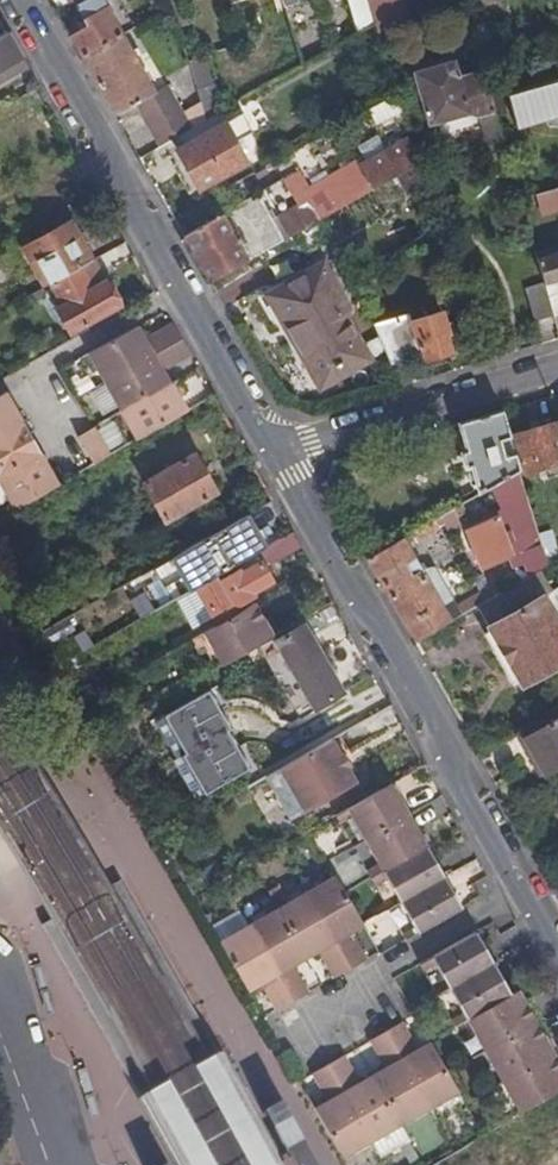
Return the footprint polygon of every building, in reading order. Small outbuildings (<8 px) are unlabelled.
[(120,36),(99,0),(95,0),(76,10),(86,26),(70,36),(83,57),(120,36)] [(166,0),(99,0),(120,36),(169,9),(166,0)] [(356,37),(372,27),(364,0),(345,0),(356,37)] [(138,104),(153,96),(120,36),(83,57),(116,117),(138,104)] [(20,57),(8,37),(0,42),(0,69),(20,57)] [(557,64),(557,50),(544,54),(548,67),(557,64)] [(20,57),(0,69),(0,84),(27,69),(20,57)] [(191,84),(193,91),(207,87),(199,59),(185,64),(191,84)] [(484,86),(479,71),(457,77),(454,65),(415,76),(429,126),(467,114),(474,119),(492,113),(484,86)] [(504,96),(515,132),(543,121),(551,127),(557,128),(557,80),(504,96)] [(164,147),(203,124),(193,91),(191,84),(156,102),(153,96),(138,104),(164,147)] [(489,140),(499,137),(494,121),(484,124),(489,140)] [(201,194),(247,167),(226,130),(179,157),(201,194)] [(396,176),(414,166),(408,145),(407,141),(359,168),(355,161),(308,188),(299,172),(284,180),(299,206),(279,218),(290,238),(396,176)] [(414,166),(415,168),(426,165),(420,142),(408,145),(414,166)] [(426,165),(415,168),(417,175),(422,191),(437,187),(431,163),(426,165)] [(417,175),(415,168),(414,166),(396,176),(402,184),(417,175)] [(187,239),(212,283),(285,241),(259,197),(229,215),(244,239),(238,243),(223,218),(187,239)] [(33,265),(44,286),(49,283),(92,259),(70,221),(30,243),(40,261),(33,265)] [(553,318),(557,317),(557,255),(557,254),(536,261),(544,287),(552,316),(553,318)] [(264,294),(281,323),(344,287),(327,258),(264,294)] [(118,306),(92,259),(49,283),(61,306),(57,309),(69,333),(118,306)] [(344,287),(281,323),(321,390),(374,359),(348,314),(357,308),(344,287)] [(534,322),(552,316),(544,287),(525,292),(534,322)] [(375,323),(405,386),(422,382),(415,361),(425,358),(428,362),(450,356),(446,340),(451,338),(443,310),(410,321),(407,311),(375,323)] [(105,383),(181,340),(172,324),(145,339),(139,343),(131,331),(88,355),(105,383)] [(138,327),(131,331),(139,343),(145,339),(138,327)] [(163,372),(191,356),(181,340),(105,383),(122,412),(164,389),(157,376),(163,372)] [(164,389),(171,385),(163,372),(157,376),(164,389)] [(171,385),(177,396),(185,392),(178,381),(171,385)] [(122,412),(138,439),(187,412),(177,396),(171,385),(164,389),(122,412)] [(24,421),(7,392),(0,396),(0,435),(24,421)] [(522,470),(504,409),(462,421),(481,493),(522,470)] [(24,421),(0,435),(0,476),(42,453),(24,421)] [(557,464),(557,422),(518,434),(528,473),(557,464)] [(78,437),(94,464),(111,455),(95,427),(78,437)] [(60,484),(42,453),(0,476),(0,493),(3,491),(14,510),(60,484)] [(162,522),(211,493),(190,456),(140,484),(162,522)] [(3,516),(14,510),(3,491),(0,493),(0,511),(3,516)] [(541,532),(531,500),(514,505),(516,512),(528,550),(544,544),(541,532)] [(453,509),(403,536),(412,550),(461,523),(453,509)] [(528,550),(516,512),(502,517),(514,555),(528,550)] [(515,559),(514,555),(502,517),(468,529),(483,570),(515,559)] [(557,560),(557,532),(557,529),(541,532),(544,544),(550,564),(557,560)] [(275,566),(302,550),(292,533),(265,548),(275,566)] [(403,536),(368,556),(417,642),(477,606),(478,606),(480,605),(474,596),(457,605),(447,611),(424,571),(412,550),(403,536)] [(210,579),(204,582),(221,611),(231,605),(232,609),(253,597),(251,594),(270,582),(254,554),(230,568),(210,579)] [(447,611),(457,605),(434,565),(424,571),(447,611)] [(477,606),(492,632),(501,648),(520,681),(522,685),(557,664),(557,628),(543,600),(554,593),(541,570),(480,605),(478,606),(477,606)] [(554,593),(543,600),(557,628),(557,601),(554,593)] [(267,632),(252,604),(190,639),(200,656),(210,651),(219,668),(224,665),(255,647),(269,639),(266,633),(267,632)] [(339,695),(300,628),(275,643),(301,687),(290,694),(303,716),(339,695)] [(501,648),(492,632),(487,635),(515,684),(520,681),(501,648)] [(255,647),(224,665),(233,679),(264,663),(255,647)] [(61,687),(71,682),(60,663),(50,669),(61,687)] [(208,693),(163,719),(184,755),(181,757),(204,797),(250,770),(228,732),(230,731),(208,693)] [(522,728),(523,729),(546,773),(557,765),(557,708),(522,728)] [(546,773),(523,729),(516,733),(540,776),(546,773)] [(330,738),(278,768),(303,812),(355,782),(346,766),(339,754),(330,738)] [(343,752),(339,754),(346,766),(349,764),(343,752)] [(346,808),(365,841),(410,815),(391,783),(346,808)] [(334,815),(354,848),(365,841),(346,808),(334,815)] [(410,815),(365,841),(383,871),(428,845),(410,815)] [(365,841),(354,848),(371,878),(383,871),(365,841)] [(383,871),(401,902),(446,876),(428,845),(383,871)] [(390,909),(401,902),(383,871),(371,878),(390,909)] [(305,891),(352,970),(369,961),(352,931),(348,925),(359,917),(345,894),(334,874),(305,891)] [(401,902),(420,934),(465,907),(446,876),(401,902)] [(319,950),(336,979),(352,970),(305,891),(277,907),(302,950),(314,943),(319,950)] [(390,909),(408,940),(419,934),(401,902),(390,909)] [(248,924),(293,1001),(310,993),(294,964),(290,958),(302,950),(277,907),(248,924)] [(352,931),(363,925),(359,917),(348,925),(352,931)] [(220,940),(244,983),(257,975),(261,982),(277,1010),(293,1001),(248,924),(220,940)] [(433,957),(451,988),(495,963),(476,932),(433,957)] [(85,967),(171,1125),(220,1098),(134,940),(85,967)] [(314,943),(302,950),(306,957),(319,950),(314,943)] [(306,957),(302,950),(290,958),(294,964),(306,957)] [(439,995),(451,988),(433,957),(421,964),(439,995)] [(513,993),(495,963),(451,988),(469,1018),(513,993)] [(257,975),(244,983),(248,989),(261,982),(257,975)] [(469,1018),(451,988),(439,995),(457,1025),(469,1018)] [(520,1005),(526,1001),(520,989),(513,993),(520,1005)] [(474,1056),(486,1049),(537,1020),(526,1001),(520,1005),(513,993),(469,1018),(480,1038),(468,1045),(474,1056)] [(493,1060),(505,1079),(547,1055),(542,1044),(549,1040),(537,1020),(486,1049),(493,1060)] [(460,1091),(448,1071),(436,1050),(423,1057),(419,1049),(404,1022),(387,1031),(431,1108),(460,1091)] [(387,1031),(371,1040),(387,1067),(391,1075),(378,1083),(402,1124),(431,1108),(387,1031)] [(555,1050),(549,1040),(542,1044),(547,1055),(555,1050)] [(423,1057),(436,1050),(432,1042),(419,1049),(423,1057)] [(481,1067),(493,1060),(486,1049),(474,1056),(481,1067)] [(557,1090),(557,1056),(555,1050),(547,1055),(505,1079),(512,1091),(523,1111),(540,1101),(557,1090)] [(345,1055),(329,1063),(373,1140),(402,1124),(378,1083),(366,1090),(361,1082),(345,1055)] [(320,1115),(344,1157),(373,1140),(329,1063),(313,1072),(329,1100),(334,1108),(320,1115)] [(374,1075),(378,1083),(391,1075),(387,1067),(374,1075)] [(366,1090),(378,1083),(374,1075),(361,1082),(366,1090)] [(499,1098),(512,1091),(505,1079),(492,1087),(499,1098)] [(329,1100),(316,1108),(320,1115),(334,1108),(329,1100)] [(266,1115),(275,1131),(282,1127),(291,1122),(282,1106),(266,1115)] [(291,1122),(275,1131),(294,1164),(315,1164),(291,1122)]
